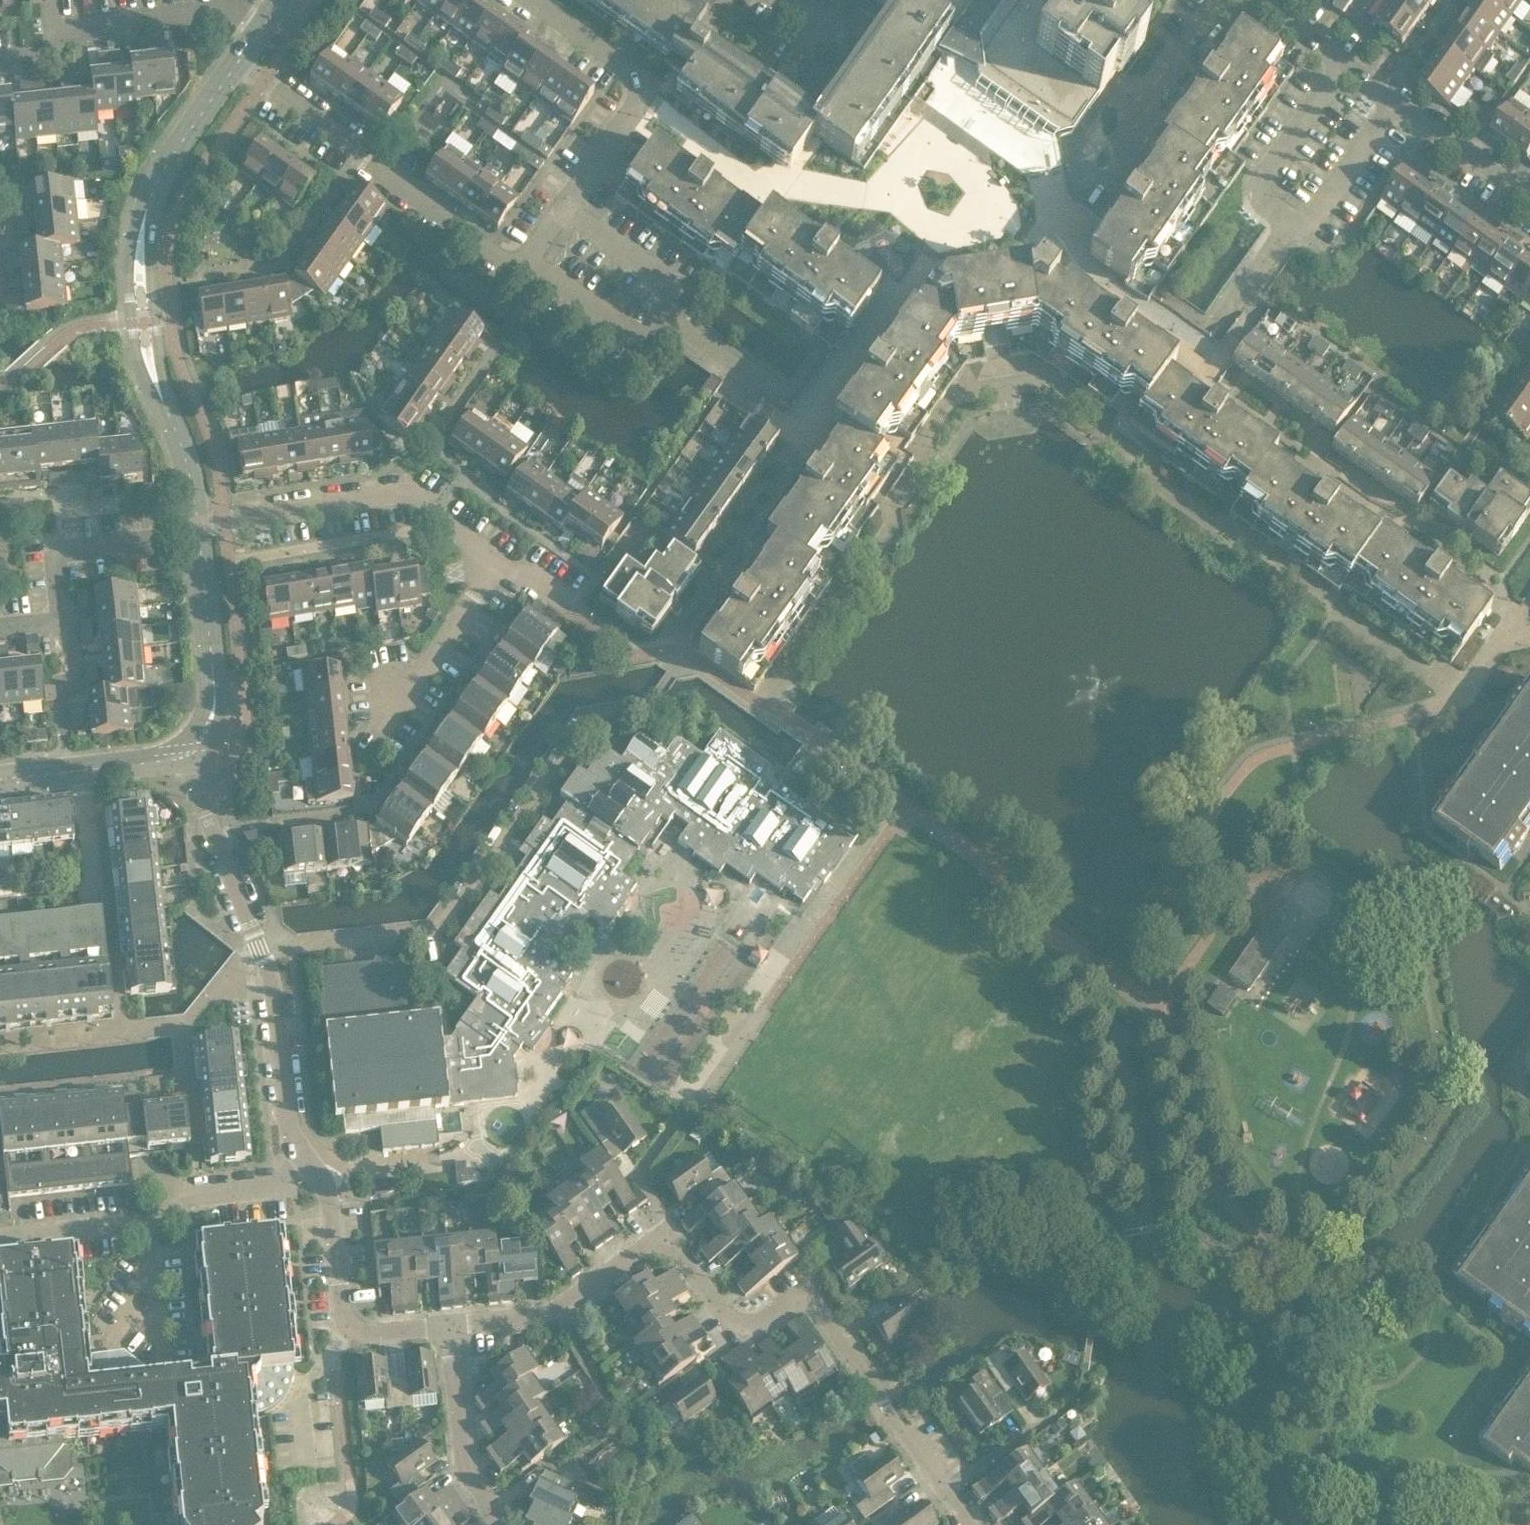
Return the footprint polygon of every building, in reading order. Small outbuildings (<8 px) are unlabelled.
[(11,0),(1,0),(2,9),(12,8),(11,0)] [(435,16),(447,0),(420,0),(417,4),(435,16)] [(435,16),(452,29),(473,0),(447,0),(435,16)] [(470,42),(492,11),(476,0),(473,0),(452,29),(470,42)] [(603,8),(625,24),(647,39),(669,55),(663,63),(685,79),(678,89),(701,105),(723,121),(745,136),(767,152),(790,168),(813,136),(814,134),(817,130),(814,128),(794,114),(772,98),(750,82),(728,67),(705,50),(694,43),(698,36),(697,27),(692,24),(697,18),(674,1),(672,0),(592,0),(603,8)] [(864,14),(884,29),(873,44),(870,49),(857,66),(842,88),(826,110),(826,111),(822,117),(814,128),(817,130),(814,134),(813,136),(823,143),(825,144),(839,154),(841,156),(851,162),(863,171),(864,170),(865,169),(869,163),(874,155),(877,151),(878,149),(902,117),(909,106),(910,104),(911,104),(915,98),(916,96),(926,82),(931,86),(932,86),(933,87),(935,89),(936,89),(946,96),(945,97),(946,98),(946,101),(949,103),(954,107),(967,116),(984,113),(1015,135),(1037,151),(1033,157),(1034,157),(1035,164),(1037,172),(1062,168),(1062,167),(1059,154),(1059,149),(1057,137),(1060,136),(1068,135),(1072,134),(1088,111),(1097,99),(1105,88),(1110,81),(1112,78),(1116,72),(1117,71),(1127,57),(1131,60),(1144,43),(1127,31),(1138,14),(1134,11),(1141,0),(874,0),(864,14)] [(1353,1),(1352,0),(1338,0),(1333,7),(1344,14),(1353,1)] [(1386,4),(1416,26),(1429,8),(1417,0),(1389,0),(1386,4)] [(1429,8),(1435,0),(1417,0),(1429,8)] [(1487,0),(1479,0),(1469,14),(1499,35),(1512,18),(1487,0)] [(1512,18),(1524,0),(1487,0),(1512,18)] [(1416,26),(1386,4),(1373,23),(1403,44),(1416,26)] [(368,18),(377,24),(382,16),(374,10),(368,18)] [(492,11),(470,42),(488,54),(510,24),(492,11)] [(1499,35),(1469,14),(1456,31),(1487,53),(1499,35)] [(390,22),(382,16),(377,24),(385,30),(390,22)] [(359,31),(368,37),(373,29),(365,23),(359,31)] [(488,54),(505,66),(506,67),(522,44),(523,45),(528,37),(510,24),(488,54)] [(381,35),(373,29),(368,37),(376,42),(381,35)] [(1487,53),(1456,31),(1444,49),(1474,71),(1487,53)] [(1206,401),(1233,363),(1232,362),(1242,348),(1226,336),(1222,342),(1220,342),(1216,343),(1151,297),(1166,277),(1244,167),(1232,158),(1294,72),(1237,32),(1207,75),(1201,71),(1193,81),(1200,85),(1102,222),(1068,198),(1065,181),(1039,185),(1039,186),(1038,186),(1042,211),(1016,247),(979,253),(972,254),(966,262),(968,272),(918,281),(886,286),(795,220),(790,227),(769,212),(762,220),(707,181),(712,175),(701,168),(697,174),(654,143),(614,199),(724,277),(726,274),(813,336),(833,351),(787,415),(781,416),(774,412),(763,428),(778,438),(778,439),(806,461),(807,460),(808,460),(805,465),(812,470),(765,537),(775,544),(736,599),(730,595),(722,605),(728,609),(698,652),(754,692),(832,582),(828,580),(878,509),(870,504),(897,466),(871,447),(879,437),(886,427),(909,444),(966,364),(986,361),(981,332),(993,329),(1005,328),(1010,357),(1029,353),(1109,410),(1126,387),(1142,398),(1146,401),(1128,427),(1158,448),(1166,454),(1161,462),(1231,512),(1228,516),(1338,594),(1342,588),(1450,665),(1490,609),(1447,578),(1451,572),(1441,565),(1436,571),(1380,531),(1376,537),(1334,507),(1338,501),(1328,494),(1324,500),(1269,461),(1276,451),(1206,401)] [(404,43),(412,49),(417,41),(409,35),(404,43)] [(159,39),(148,40),(149,50),(160,49),(159,39)] [(138,52),(149,50),(148,40),(137,42),(138,52)] [(417,41),(412,49),(420,55),(426,47),(417,41)] [(506,67),(505,66),(499,74),(518,87),(539,57),(523,45),(522,44),(506,67)] [(310,79),(328,92),(350,61),(331,48),(310,79)] [(403,62),(408,54),(400,48),(395,56),(403,62)] [(1431,66),(1462,88),(1474,71),(1444,49),(1431,66)] [(120,53),(109,54),(110,64),(121,63),(120,53)] [(99,65),(110,64),(109,54),(98,55),(99,65)] [(417,60),(408,54),(403,62),(411,67),(417,60)] [(171,56),(150,58),(154,99),(175,96),(171,56)] [(518,87),(535,100),(557,69),(539,57),(518,87)] [(134,101),(135,101),(154,99),(150,58),(129,61),(130,70),(131,70),(134,101)] [(439,68),(447,74),(453,66),(444,60),(439,68)] [(328,92),(346,104),(367,74),(350,61),(328,92)] [(1518,63),(1512,71),(1520,77),(1526,69),(1518,63)] [(453,66),(447,74),(455,80),(461,72),(453,66)] [(1462,88),(1431,66),(1418,85),(1449,106),(1462,88)] [(574,82),(557,69),(535,100),(553,112),(574,82)] [(136,110),(135,101),(134,101),(131,70),(130,70),(111,72),(115,113),(136,110)] [(1514,85),(1520,77),(1512,71),(1507,79),(1514,85)] [(95,115),(115,113),(111,72),(90,75),(92,94),(95,115)] [(346,104),(363,117),(385,86),(367,74),(346,104)] [(81,77),(70,78),(71,88),(82,87),(81,77)] [(60,89),(71,88),(70,78),(59,79),(60,89)] [(40,81),(29,82),(31,92),(41,91),(40,81)] [(20,93),(31,92),(29,82),(19,83),(20,93)] [(593,95),(574,82),(553,112),(571,125),(593,95)] [(474,93),(483,99),(488,92),(480,85),(474,93)] [(403,100),(385,86),(363,117),(382,130),(383,128),(392,115),(403,100)] [(14,133),(15,133),(11,102),(12,102),(11,93),(0,94),(0,135),(14,133)] [(92,94),(72,96),(77,136),(97,134),(95,115),(92,94)] [(1488,94),(1482,102),(1487,106),(1493,98),(1488,94)] [(72,96),(52,98),(56,138),(77,136),(72,96)] [(36,140),(56,138),(52,98),(32,100),(36,140)] [(1487,106),(1495,112),(1501,104),(1493,98),(1487,106)] [(15,133),(14,133),(15,143),(36,140),(32,100),(12,102),(11,102),(15,133)] [(1510,145),(1529,116),(1529,114),(1513,101),(1491,132),(1510,145)] [(1490,120),(1495,112),(1487,106),(1482,114),(1490,120)] [(485,116),(493,122),(499,114),(490,108),(485,116)] [(499,114),(493,122),(501,128),(507,120),(499,114)] [(401,122),(392,115),(383,128),(392,135),(401,122)] [(1510,145),(1528,158),(1529,155),(1529,116),(1510,145)] [(476,128),(484,134),(490,126),(482,121),(476,128)] [(498,132),(490,126),(484,134),(492,140),(498,132)] [(541,131),(535,139),(542,144),(548,136),(541,131)] [(520,141),(529,147),(534,139),(526,133),(520,141)] [(535,139),(534,139),(529,147),(547,160),(552,152),(542,144),(535,139)] [(239,172),(257,185),(279,155),(260,142),(239,172)] [(511,154),(519,159),(525,152),(517,146),(511,154)] [(425,178),(443,192),(465,161),(447,148),(425,178)] [(543,165),(525,152),(519,159),(538,173),(543,165)] [(257,185),(275,197),(296,167),(279,155),(257,185)] [(119,160),(101,162),(102,174),(120,172),(119,160)] [(443,192),(461,204),(483,174),(465,161),(443,192)] [(315,180),(296,167),(275,197),(293,211),(315,180)] [(487,167),(483,174),(461,204),(479,217),(500,186),(505,180),(487,167)] [(1382,201),(1400,214),(1422,184),(1410,175),(1413,171),(1406,167),(1382,201)] [(351,197),(344,205),(375,227),(388,208),(348,180),(341,190),(351,197)] [(1438,180),(1436,188),(1442,192),(1447,186),(1438,180)] [(32,186),(34,207),(75,203),(73,182),(32,186)] [(1400,214),(1418,227),(1442,192),(1436,188),(1433,192),(1422,184),(1400,214)] [(500,186),(479,217),(497,230),(519,199),(500,186)] [(1447,186),(1442,192),(1448,196),(1454,192),(1447,186)] [(25,197),(24,187),(14,188),(15,198),(25,197)] [(1448,196),(1442,192),(1418,227),(1435,239),(1457,209),(1445,200),(1448,196)] [(228,204),(220,198),(214,206),(223,212),(228,204)] [(34,207),(36,228),(77,223),(75,203),(34,207)] [(332,214),(328,220),(362,244),(375,227),(344,205),(336,217),(332,214)] [(1473,205),(1472,213),(1477,217),(1482,211),(1473,205)] [(1469,218),(1457,209),(1435,239),(1453,252),(1477,217),(1472,213),(1469,218)] [(1482,211),(1477,217),(1483,221),(1490,217),(1482,211)] [(17,218),(18,229),(28,228),(27,217),(17,218)] [(1483,221),(1477,217),(1453,252),(1470,264),(1492,234),(1480,225),(1483,221)] [(250,232),(256,224),(248,218),(242,226),(250,232)] [(362,244),(328,220),(324,226),(328,229),(319,240),(350,262),(362,244)] [(79,245),(77,223),(36,228),(38,247),(38,248),(60,246),(60,247),(79,245)] [(264,230),(256,224),(250,232),(259,238),(264,230)] [(29,239),(28,228),(18,229),(19,240),(29,239)] [(1504,242),(1492,234),(1470,264),(1488,277),(1512,242),(1507,238),(1504,242)] [(1517,236),(1512,242),(1518,246),(1525,242),(1517,236)] [(307,249),(303,255),(337,280),(350,262),(319,240),(311,252),(307,249)] [(1518,246),(1512,242),(1488,277),(1506,289),(1527,259),(1515,250),(1518,246)] [(62,266),(60,247),(60,246),(38,248),(38,247),(19,249),(20,260),(0,262),(2,273),(62,266)] [(337,280),(303,255),(299,261),(303,264),(294,276),(289,279),(302,300),(315,291),(324,298),(337,280)] [(1527,259),(1506,289),(1523,302),(1529,292),(1529,261),(1527,259)] [(64,286),(62,266),(2,273),(3,283),(23,281),(24,291),(64,286)] [(269,280),(262,281),(269,323),(291,319),(289,308),(302,300),(289,279),(285,282),(270,285),(269,280)] [(256,287),(241,289),(248,326),(269,323),(262,281),(255,282),(256,287)] [(66,307),(64,286),(24,291),(25,301),(5,303),(6,314),(66,307)] [(226,287),(219,288),(226,330),(248,326),(241,289),(227,292),(226,287)] [(226,330),(219,288),(212,289),(213,294),(198,297),(204,333),(226,330)] [(452,311),(439,329),(474,354),(478,348),(474,345),(483,332),(452,311)] [(1274,325),(1281,330),(1288,320),(1281,315),(1274,325)] [(1295,325),(1288,320),(1281,330),(1289,335),(1295,325)] [(439,329),(427,347),(457,368),(466,357),(470,359),(474,354),(439,329)] [(1233,363),(1249,374),(1271,345),(1253,332),(1242,348),(1232,362),(1233,363)] [(1307,348),(1314,354),(1321,344),(1314,338),(1307,348)] [(1329,349),(1321,344),(1314,354),(1322,359),(1329,349)] [(1287,356),(1271,345),(1249,374),(1266,386),(1287,356)] [(280,346),(274,347),(276,358),(286,356),(284,349),(280,346)] [(449,380),(457,368),(427,347),(414,364),(449,389),(453,383),(449,380)] [(1304,368),(1287,356),(1266,386),(1283,398),(1304,368)] [(1340,372),(1348,377),(1355,367),(1347,362),(1340,372)] [(414,364),(402,382),(432,404),(441,392),(445,395),(449,389),(414,364)] [(1362,373),(1355,367),(1348,377),(1355,382),(1362,373)] [(1320,380),(1304,368),(1283,398),(1299,410),(1320,380)] [(490,373),(486,379),(498,388),(503,382),(490,373)] [(711,377),(698,396),(709,403),(722,385),(711,377)] [(1316,422),(1337,392),(1320,380),(1299,410),(1316,422)] [(324,382),(316,384),(318,393),(323,392),(325,389),(324,382)] [(402,382),(389,400),(424,424),(428,418),(424,415),(432,404),(402,382)] [(1511,400),(1529,414),(1529,387),(1523,382),(1511,400)] [(1355,405),(1337,392),(1316,422),(1333,434),(1355,405)] [(250,398),(242,399),(243,408),(252,406),(250,398)] [(420,430),(424,424),(389,400),(376,418),(407,440),(416,427),(420,430)] [(1381,415),(1388,406),(1380,400),(1373,410),(1381,415)] [(1529,437),(1529,414),(1511,400),(1497,418),(1528,440),(1529,437)] [(533,404),(525,414),(531,418),(539,408),(533,404)] [(1395,411),(1388,406),(1381,415),(1388,421),(1395,411)] [(715,409),(709,416),(719,423),(725,416),(715,409)] [(469,454),(491,424),(472,411),(448,445),(455,450),(457,446),(469,454)] [(342,416),(351,465),(358,464),(357,459),(372,457),(365,412),(342,416)] [(342,416),(321,419),(329,464),(343,461),(344,466),(351,465),(342,416)] [(719,423),(709,416),(704,424),(714,431),(719,423)] [(299,421),(301,431),(308,472),(315,471),(314,466),(329,464),(321,419),(321,417),(299,421)] [(478,467),(484,471),(508,436),(513,430),(495,417),(491,424),(469,454),(481,463),(478,467)] [(748,417),(736,435),(765,456),(778,439),(778,438),(763,428),(748,417)] [(1349,461),(1370,431),(1353,418),(1331,448),(1349,461)] [(78,466),(98,464),(96,443),(97,443),(95,424),(74,426),(78,466)] [(257,430),(266,479),(272,478),(272,473),(286,471),(280,434),(278,424),(257,428),(257,430)] [(1414,439),(1421,430),(1413,424),(1407,434),(1414,439)] [(58,469),(78,466),(74,426),(54,428),(58,469)] [(38,471),(58,469),(54,428),(33,431),(38,471)] [(259,481),(266,479),(257,430),(228,435),(230,449),(237,447),(242,478),(258,476),(259,481)] [(1421,430),(1414,439),(1422,445),(1428,435),(1421,430)] [(38,471),(33,431),(0,434),(0,493),(40,489),(38,471)] [(301,431),(280,434),(286,471),(300,469),(301,473),(308,472),(301,431)] [(1366,472),(1387,443),(1370,431),(1349,461),(1366,472)] [(736,435),(724,451),(754,473),(765,456),(736,435)] [(527,449),(508,436),(484,471),(490,475),(493,471),(505,480),(527,449)] [(137,439),(117,441),(121,481),(142,479),(137,439)] [(117,441),(97,443),(96,443),(98,464),(100,483),(121,481),(117,441)] [(691,442),(686,449),(695,456),(701,449),(691,442)] [(1382,484),(1404,454),(1387,443),(1366,472),(1382,484)] [(1440,458),(1448,463),(1448,464),(1455,454),(1447,448),(1440,458)] [(695,456),(686,449),(681,457),(690,464),(695,456)] [(724,451),(712,468),(742,489),(754,473),(724,451)] [(1399,496),(1420,466),(1404,454),(1382,484),(1399,496)] [(525,505),(546,475),(528,462),(503,496),(510,501),(513,497),(525,505)] [(1420,466),(1399,496),(1416,508),(1438,479),(1420,466)] [(712,468),(700,485),(730,506),(742,489),(712,468)] [(534,518),(539,522),(564,487),(546,475),(525,505),(537,514),(534,518)] [(667,475),(662,483),(672,490),(677,482),(667,475)] [(70,476),(59,477),(60,487),(71,485),(70,476)] [(49,488),(60,487),(59,477),(48,478),(49,488)] [(1427,507),(1462,532),(1457,538),(1458,541),(1464,545),(1467,544),(1471,539),(1493,555),(1505,538),(1510,542),(1523,523),(1518,520),(1529,504),(1529,503),(1497,480),(1481,504),(1447,480),(1427,507)] [(672,490),(662,483),(657,490),(666,497),(672,490)] [(143,486),(144,497),(153,496),(152,485),(143,486)] [(700,485),(688,501),(718,522),(730,506),(700,485)] [(132,488),(133,498),(144,497),(143,487),(132,488)] [(561,531),(566,523),(566,522),(581,500),(580,499),(564,487),(539,522),(545,526),(548,522),(561,531)] [(112,490),(101,491),(102,501),(113,500),(112,490)] [(91,503),(102,501),(101,491),(90,493),(91,503)] [(575,535),(580,539),(605,505),(586,491),(580,499),(581,500),(566,522),(566,523),(577,531),(575,535)] [(688,501),(676,518),(706,539),(718,522),(688,501)] [(623,518),(605,505),(580,539),(586,543),(589,539),(601,548),(623,518)] [(647,524),(648,523),(653,516),(644,509),(638,517),(647,524)] [(694,557),(706,539),(676,518),(664,535),(694,557)] [(625,566),(601,598),(618,610),(615,615),(633,628),(636,623),(653,635),(669,613),(675,617),(678,616),(682,610),(681,607),(675,603),(700,568),(673,549),(649,583),(625,566)] [(371,568),(348,572),(355,609),(375,605),(376,605),(371,578),(372,578),(371,568)] [(426,569),(392,574),(399,611),(421,607),(419,598),(430,596),(426,569)] [(348,572),(327,575),(333,612),(355,609),(348,572)] [(376,615),(399,611),(392,574),(372,578),(371,578),(376,605),(375,605),(376,615)] [(327,575),(306,579),(312,616),(333,612),(327,575)] [(291,619),(312,616),(306,579),(284,583),(291,619)] [(268,623),(291,619),(284,583),(262,586),(268,623)] [(95,592),(98,612),(138,608),(136,587),(95,592)] [(78,604),(88,603),(87,592),(77,594),(78,604)] [(536,604),(529,613),(542,622),(549,613),(536,604)] [(138,608),(98,612),(100,633),(140,628),(138,608)] [(439,616),(431,610),(425,618),(433,624),(439,616)] [(558,633),(542,622),(529,613),(527,611),(518,624),(514,621),(510,627),(545,652),(553,657),(566,639),(558,633)] [(82,635),(92,634),(90,623),(80,624),(82,635)] [(502,648),(532,669),(545,652),(510,627),(506,633),(510,636),(502,648)] [(100,633),(102,653),(142,649),(140,628),(100,633)] [(391,633),(381,635),(382,645),(392,643),(391,633)] [(92,634),(82,635),(83,645),(93,644),(92,634)] [(372,646),(382,645),(381,635),(371,637),(372,646)] [(27,655),(38,654),(36,637),(26,638),(27,655)] [(348,641),(338,642),(340,652),(350,650),(348,641)] [(330,653),(340,652),(338,642),(328,644),(330,653)] [(306,648),(296,649),(297,659),(307,657),(306,648)] [(520,687),(532,669),(502,648),(494,659),(490,656),(485,662),(520,687)] [(102,653),(104,673),(144,669),(142,649),(102,653)] [(287,660),(297,659),(296,649),(286,651),(287,660)] [(335,661),(311,665),(311,672),(315,671),(336,669),(335,661)] [(18,665),(22,705),(43,703),(39,662),(18,665)] [(485,671),(477,683),(507,704),(520,687),(485,662),(481,668),(485,671)] [(86,675),(96,674),(95,663),(85,665),(86,675)] [(0,666),(0,689),(2,707),(22,705),(18,665),(0,666)] [(581,668),(569,670),(570,678),(582,676),(581,668)] [(146,690),(144,669),(104,673),(106,693),(106,694),(127,691),(128,692),(146,690)] [(302,673),(304,695),(341,691),(339,669),(336,669),(315,671),(311,672),(302,673)] [(96,674),(86,675),(87,686),(97,685),(96,674)] [(495,722),(507,704),(477,683),(468,695),(464,692),(460,697),(495,722)] [(1433,823),(1461,843),(1459,847),(1469,855),(1472,851),(1501,871),(1511,857),(1513,859),(1520,849),(1528,838),(1525,837),(1529,830),(1529,686),(1524,694),(1522,693),(1514,703),(1507,713),(1509,715),(1500,728),(1491,741),(1488,740),(1481,750),(1474,760),(1476,762),(1467,775),(1457,788),(1455,786),(1447,797),(1440,807),(1443,809),(1433,823)] [(268,699),(278,698),(277,688),(267,689),(268,699)] [(54,689),(43,690),(45,703),(55,702),(54,689)] [(87,695),(89,716),(130,712),(128,692),(127,691),(106,694),(106,693),(87,695)] [(306,717),(343,713),(341,691),(304,695),(306,717)] [(482,740),(495,722),(460,697),(456,703),(460,706),(451,718),(482,740)] [(278,698),(268,699),(269,709),(279,708),(278,698)] [(71,719),(81,718),(80,707),(70,708),(71,719)] [(132,733),(130,712),(89,716),(92,737),(132,733)] [(346,734),(343,713),(306,717),(309,738),(346,734)] [(81,718),(71,719),(72,729),(82,728),(81,718)] [(435,733),(469,758),(482,740),(451,718),(443,730),(439,727),(435,733)] [(273,742),(283,741),(281,731),(272,732),(273,742)] [(569,804),(552,827),(621,876),(656,827),(663,832),(674,816),(689,827),(677,843),(720,874),(725,867),(750,884),(755,876),(754,875),(803,807),(779,790),(781,787),(765,776),(770,769),(719,732),(701,757),(677,739),(664,757),(638,739),(620,764),(604,752),(586,777),(578,771),(559,797),(569,804)] [(457,775),(469,758),(435,733),(431,739),(435,742),(426,754),(457,775)] [(311,760),(348,756),(346,734),(309,738),(311,760)] [(45,735),(26,737),(27,744),(46,741),(45,735)] [(284,751),(283,741),(273,742),(274,752),(284,751)] [(410,768),(444,793),(457,775),(426,754),(418,765),(414,762),(410,768)] [(350,777),(348,756),(311,760),(313,781),(350,777)] [(432,810),(444,793),(410,768),(406,774),(410,777),(401,789),(432,810)] [(268,786),(277,785),(276,775),(267,776),(268,786)] [(350,777),(313,781),(305,782),(308,804),(353,800),(350,777)] [(278,795),(277,785),(268,786),(269,796),(278,795)] [(385,803),(419,828),(432,810),(401,789),(393,801),(389,798),(385,803)] [(109,798),(110,812),(128,810),(127,797),(109,798)] [(754,875),(755,876),(780,894),(782,890),(802,905),(818,882),(823,885),(860,835),(835,817),(836,816),(835,815),(834,816),(810,799),(811,798),(810,797),(803,807),(754,875)] [(48,804),(53,845),(74,842),(69,802),(48,804)] [(406,846),(419,828),(385,803),(380,809),(384,812),(375,825),(371,827),(383,848),(397,840),(406,846)] [(53,845),(48,804),(28,806),(32,847),(53,845)] [(32,847),(28,806),(8,808),(12,849),(32,847)] [(110,812),(112,833),(153,829),(158,828),(156,807),(128,810),(110,812)] [(12,849),(8,808),(0,809),(0,850),(12,849)] [(441,1040),(448,1106),(517,1098),(513,1060),(524,1044),(533,1051),(552,1025),(542,1018),(572,977),(547,960),(564,936),(573,943),(591,918),(607,930),(626,904),(624,903),(636,887),(621,876),(552,827),(542,820),(524,846),(534,853),(499,901),(490,894),(454,945),(462,951),(444,976),(479,1000),(451,1039),(441,1040)] [(344,828),(348,870),(371,867),(369,856),(383,848),(371,827),(367,830),(351,832),(351,827),(344,828)] [(327,872),(348,870),(344,828),(337,828),(337,833),(323,835),(327,872)] [(155,849),(153,829),(112,833),(115,854),(155,849)] [(308,831),(301,832),(305,874),(327,872),(323,835),(308,836),(308,831)] [(254,833),(244,836),(249,846),(264,842),(262,832),(254,833)] [(283,876),(305,874),(301,832),(294,833),(294,838),(279,840),(283,876)] [(115,854),(117,874),(157,870),(155,849),(115,854)] [(159,890),(157,870),(117,874),(119,894),(159,890)] [(159,890),(119,894),(121,915),(162,910),(159,890)] [(102,910),(60,914),(71,1018),(113,1013),(102,910)] [(162,910),(121,915),(123,935),(164,931),(162,910)] [(30,1022),(71,1018),(60,914),(19,919),(30,1022)] [(30,1022),(19,919),(0,921),(0,1025),(30,1022)] [(1227,977),(1249,992),(1285,941),(1263,926),(1227,977)] [(123,935),(126,955),(166,951),(164,931),(123,935)] [(126,955),(128,975),(168,971),(166,951),(126,955)] [(448,1108),(448,1106),(441,1040),(438,1018),(408,1021),(403,972),(381,955),(373,965),(320,971),(323,997),(320,998),(323,1025),(324,1025),(335,1120),(342,1119),(344,1134),(380,1130),(436,1124),(434,1109),(448,1108)] [(170,993),(168,971),(128,975),(130,997),(170,993)] [(1220,986),(1206,1006),(1222,1017),(1236,997),(1220,986)] [(196,1042),(199,1063),(239,1059),(237,1037),(196,1042)] [(239,1059),(199,1063),(201,1084),(242,1079),(239,1059)] [(201,1084),(203,1104),(244,1099),(242,1079),(201,1084)] [(131,1186),(127,1145),(123,1111),(122,1097),(80,1101),(89,1190),(131,1186)] [(203,1104),(205,1124),(246,1120),(244,1099),(203,1104)] [(49,1195),(89,1190),(80,1101),(39,1106),(49,1195)] [(644,1140),(620,1107),(607,1116),(598,1104),(581,1116),(601,1145),(611,1138),(623,1155),(644,1140)] [(185,1105),(164,1107),(168,1148),(190,1145),(185,1105)] [(8,1199),(49,1195),(39,1106),(0,1110),(0,1129),(8,1199)] [(164,1107),(123,1111),(127,1145),(146,1143),(147,1150),(168,1148),(164,1107)] [(205,1124),(208,1144),(248,1140),(246,1120),(205,1124)] [(438,1147),(436,1124),(380,1130),(383,1153),(438,1147)] [(248,1140),(208,1144),(210,1166),(250,1161),(248,1140)] [(576,1163),(582,1171),(603,1199),(612,1193),(628,1216),(639,1208),(632,1198),(596,1148),(576,1163)] [(696,1190),(703,1200),(728,1182),(720,1171),(711,1178),(697,1158),(663,1182),(678,1203),(696,1190)] [(454,1165),(457,1186),(489,1183),(487,1172),(466,1174),(465,1163),(454,1165)] [(1452,1277),(1484,1300),(1485,1301),(1487,1299),(1493,1304),(1489,1309),(1490,1311),(1503,1319),(1501,1322),(1511,1329),(1522,1336),(1523,1334),(1529,1339),(1529,1168),(1526,1173),(1519,1183),(1521,1185),(1512,1198),(1503,1211),(1500,1209),(1493,1220),(1485,1231),(1487,1233),(1479,1245),(1469,1258),(1467,1256),(1452,1277)] [(609,1207),(603,1199),(582,1171),(562,1184),(605,1244),(616,1237),(600,1214),(609,1207)] [(542,1199),(548,1207),(549,1207),(569,1235),(570,1235),(578,1229),(595,1252),(605,1244),(562,1184),(542,1199)] [(707,1221),(713,1230),(751,1204),(736,1184),(680,1224),(688,1235),(707,1221)] [(639,1192),(632,1198),(639,1208),(647,1203),(639,1192)] [(709,1264),(717,1258),(716,1258),(765,1223),(764,1223),(751,1204),(713,1230),(720,1239),(701,1253),(709,1264)] [(576,1243),(570,1235),(569,1235),(549,1207),(548,1207),(529,1221),(571,1281),(582,1273),(566,1250),(576,1243)] [(820,1213),(834,1233),(848,1223),(826,1209),(820,1213)] [(404,1210),(396,1211),(397,1223),(405,1222),(404,1210)] [(394,1211),(387,1212),(387,1219),(395,1219),(394,1211)] [(743,1255),(749,1264),(787,1237),(772,1217),(764,1223),(765,1223),(716,1258),(717,1258),(724,1268),(743,1255)] [(854,1222),(834,1237),(848,1257),(833,1268),(847,1288),(887,1260),(873,1239),(869,1242),(854,1222)] [(292,1381),(293,1377),(293,1369),(293,1366),(294,1366),(293,1355),(297,1355),(293,1321),(289,1322),(287,1303),(291,1302),(287,1269),(283,1269),(281,1250),(285,1250),(283,1232),(245,1236),(245,1231),(232,1233),(233,1237),(194,1242),(196,1259),(200,1259),(202,1278),(198,1279),(202,1312),(206,1312),(208,1331),(204,1331),(208,1365),(212,1364),(213,1372),(200,1374),(201,1376),(148,1381),(148,1376),(122,1356),(109,1372),(95,1361),(94,1359),(88,1359),(87,1344),(83,1344),(81,1325),(85,1325),(81,1291),(77,1292),(75,1273),(79,1272),(77,1254),(39,1258),(39,1254),(26,1255),(26,1260),(0,1263),(0,1335),(2,1353),(0,1353),(0,1485),(14,1483),(14,1481),(38,1478),(38,1481),(61,1478),(68,1470),(66,1446),(63,1446),(62,1440),(78,1438),(78,1434),(97,1432),(97,1436),(114,1434),(131,1433),(130,1429),(149,1427),(150,1430),(166,1429),(169,1458),(173,1457),(176,1477),(172,1477),(175,1511),(179,1510),(181,1524),(258,1524),(262,1522),(260,1501),(264,1501),(261,1468),(257,1468),(255,1449),(259,1448),(255,1416),(258,1415),(262,1414),(265,1413),(269,1411),(272,1409),(275,1407),(277,1405),(280,1403),(283,1400),(285,1397),(287,1394),(289,1391),(290,1388),(291,1385),(292,1381)] [(501,1305),(500,1295),(494,1241),(495,1241),(494,1231),(469,1234),(474,1279),(485,1278),(488,1306),(501,1305)] [(474,1279),(469,1234),(445,1237),(453,1310),(466,1308),(463,1280),(474,1279)] [(453,1310),(445,1237),(421,1239),(426,1284),(437,1283),(440,1311),(453,1310)] [(801,1257),(787,1237),(749,1264),(756,1273),(737,1286),(745,1297),(801,1257)] [(426,1284),(421,1239),(398,1242),(405,1315),(418,1314),(415,1285),(426,1284)] [(518,1239),(495,1241),(494,1241),(500,1295),(513,1294),(512,1285),(537,1283),(534,1257),(520,1258),(518,1239)] [(393,1316),(405,1315),(398,1242),(373,1244),(378,1289),(390,1288),(393,1316)] [(624,1323),(680,1282),(673,1272),(653,1286),(646,1276),(609,1303),(624,1323)] [(912,1281),(919,1291),(927,1285),(920,1275),(912,1281)] [(884,1301),(891,1311),(873,1324),(888,1344),(921,1320),(907,1301),(919,1292),(911,1281),(884,1301)] [(629,1348),(630,1348),(675,1316),(668,1307),(688,1293),(680,1282),(624,1323),(637,1342),(629,1348)] [(500,1295),(501,1305),(514,1303),(513,1294),(500,1295)] [(630,1348),(643,1368),(700,1327),(692,1317),(669,1333),(663,1325),(675,1317),(675,1316),(630,1348)] [(800,1346),(791,1352),(817,1389),(837,1375),(797,1319),(786,1327),(800,1346)] [(707,1338),(700,1327),(643,1368),(658,1388),(695,1361),(688,1352),(707,1338)] [(797,1404),(817,1389),(791,1352),(782,1359),(768,1340),(757,1347),(768,1362),(792,1395),(791,1396),(797,1404)] [(772,1409),(791,1396),(792,1395),(768,1362),(759,1369),(743,1345),(732,1353),(772,1409)] [(481,1413),(496,1403),(496,1402),(533,1376),(541,1371),(526,1350),(490,1376),(497,1386),(474,1402),(481,1413)] [(1015,1386),(1027,1403),(1047,1388),(1023,1355),(1010,1365),(1001,1352),(984,1364),(1005,1393),(1015,1386)] [(1065,1353),(1062,1363),(1076,1368),(1080,1358),(1080,1357),(1066,1352),(1065,1353)] [(772,1409),(732,1353),(722,1360),(735,1380),(726,1387),(752,1423),(772,1409)] [(885,1354),(878,1359),(882,1365),(889,1360),(885,1354)] [(408,1380),(397,1382),(399,1409),(412,1407),(411,1399),(435,1397),(431,1356),(406,1359),(408,1380)] [(399,1409),(397,1382),(385,1383),(383,1361),(358,1364),(362,1405),(386,1402),(387,1410),(399,1409)] [(1528,1371),(1520,1381),(1523,1383),(1513,1396),(1504,1409),(1501,1408),(1494,1418),(1487,1428),(1489,1430),(1479,1444),(1509,1465),(1510,1466),(1514,1460),(1529,1472),(1529,1368),(1528,1371)] [(977,1388),(957,1402),(981,1435),(1002,1421),(989,1403),(999,1396),(983,1374),(972,1381),(977,1388)] [(496,1402),(496,1403),(502,1411),(479,1427),(487,1439),(502,1428),(502,1427),(539,1401),(539,1402),(547,1396),(533,1376),(496,1402)] [(701,1380),(684,1392),(677,1381),(653,1398),(661,1409),(668,1404),(682,1424),(715,1400),(701,1380)] [(485,1453),(493,1463),(552,1421),(539,1402),(539,1401),(502,1427),(502,1428),(508,1436),(485,1453)] [(641,1407),(638,1410),(643,1416),(646,1413),(641,1407)] [(1064,1418),(1054,1425),(1060,1433),(1070,1426),(1064,1418)] [(567,1441),(552,1421),(493,1463),(500,1474),(523,1458),(530,1467),(567,1441)] [(874,1435),(869,1439),(874,1446),(879,1442),(874,1435)] [(434,1463),(420,1442),(386,1466),(400,1485),(391,1492),(398,1503),(424,1485),(417,1475),(434,1463)] [(987,1513),(988,1514),(1046,1472),(1029,1449),(971,1490),(980,1503),(1006,1484),(1013,1495),(987,1513)] [(902,1477),(888,1457),(872,1468),(866,1460),(851,1471),(857,1479),(854,1481),(868,1501),(856,1510),(864,1520),(893,1500),(886,1490),(902,1477)] [(1046,1472),(988,1514),(996,1524),(1022,1507),(1030,1517),(1020,1524),(1078,1483),(1062,1495),(1046,1472)] [(529,1503),(534,1505),(534,1504),(571,1522),(572,1521),(567,1519),(576,1501),(574,1500),(579,1489),(555,1477),(550,1488),(539,1483),(529,1503)] [(1095,1506),(1078,1483),(1020,1524),(1045,1524),(1055,1518),(1060,1524),(1068,1524),(1095,1506)] [(458,1499),(450,1488),(432,1501),(425,1492),(386,1520),(390,1524),(422,1524),(458,1499)] [(458,1499),(422,1524),(448,1524),(454,1520),(458,1524),(464,1524),(472,1519),(458,1499)] [(525,1523),(530,1524),(570,1524),(571,1522),(534,1504),(534,1505),(525,1523)] [(922,1504),(904,1517),(896,1507),(871,1524),(935,1524),(936,1524),(922,1504)] [(1095,1506),(1068,1524),(1108,1524),(1095,1506)] [(840,1516),(827,1524),(846,1524),(840,1516)]
